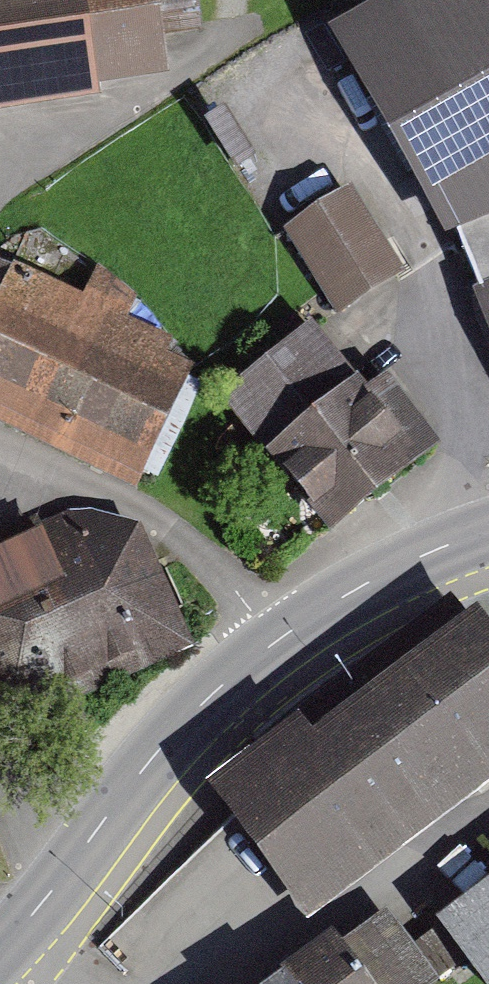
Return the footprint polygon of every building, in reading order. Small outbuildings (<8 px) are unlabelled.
[(162,38),(206,34),(203,0),(0,0),(0,116),(90,108),(88,84),(166,77),(162,38)] [(326,30),(453,251),(488,337),(488,0),(379,0),(326,30)] [(197,122),(233,172),(280,138),(244,88),(197,122)] [(413,275),(358,184),(288,226),(343,317),(413,275)] [(137,486),(196,362),(170,350),(176,336),(125,312),(138,284),(101,266),(89,291),(14,256),(0,286),(0,421),(137,486)] [(265,477),(321,549),(453,446),(393,369),(365,391),(317,328),(226,399),(279,467),(265,477)] [(192,644),(143,530),(78,510),(0,548),(0,669),(26,724),(192,644)] [(212,798),(309,925),(488,789),(488,646),(461,609),(212,798)] [(437,922),(486,983),(488,983),(488,883),(437,922)] [(376,902),(268,983),(435,983),(437,982),(376,902)]
